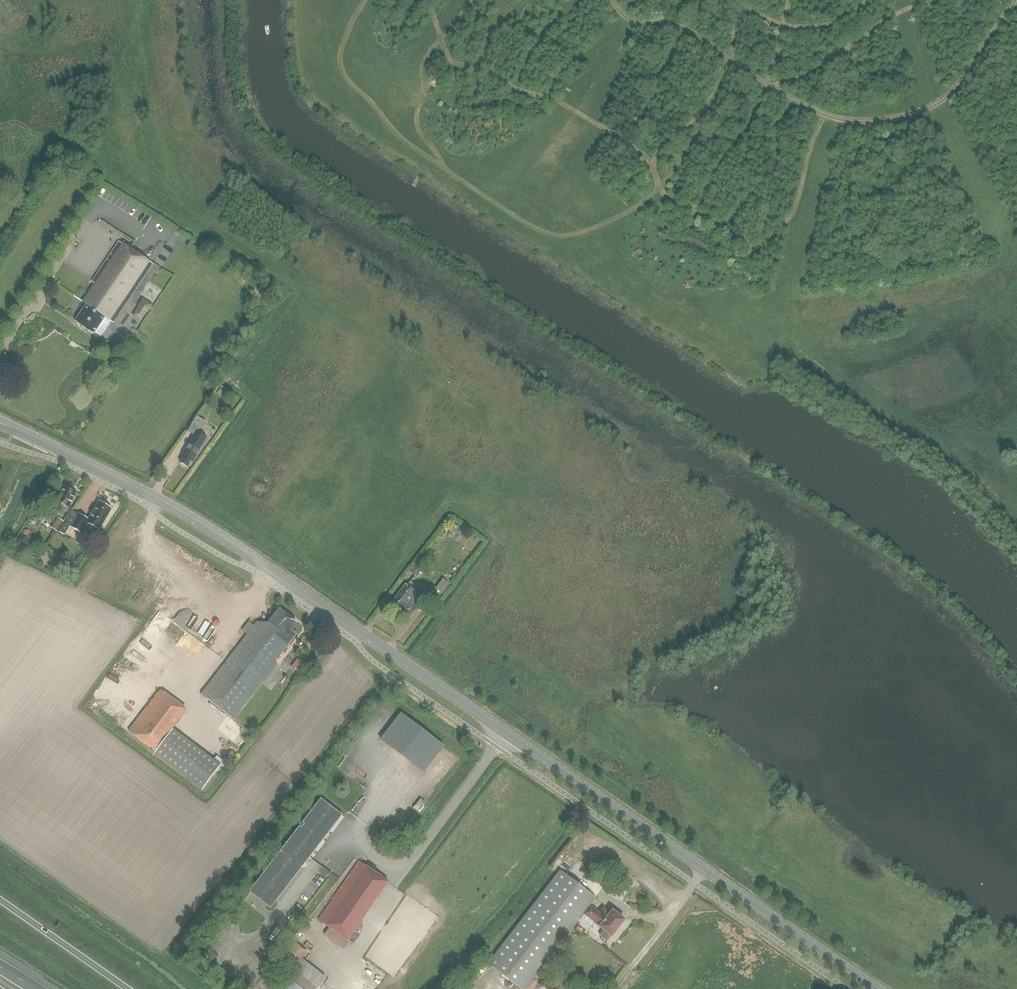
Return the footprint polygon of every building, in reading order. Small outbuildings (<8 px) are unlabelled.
[(93,282),(95,284),(83,302),(87,304),(76,321),(94,333),(105,317),(112,321),(113,322),(151,264),(119,242),(93,282)] [(143,299),(137,306),(147,313),(153,305),(143,299)] [(105,317),(94,333),(101,338),(112,321),(105,317)] [(220,386),(217,392),(223,396),(227,390),(220,386)] [(206,438),(198,433),(204,422),(195,417),(186,432),(192,436),(182,453),(184,454),(179,464),(181,465),(180,467),(183,468),(185,467),(186,468),(190,462),(191,463),(206,438)] [(69,508),(76,494),(64,488),(60,496),(60,497),(53,510),(57,512),(64,516),(69,508)] [(72,510),(64,523),(69,527),(70,527),(76,531),(79,532),(84,523),(98,530),(110,509),(97,501),(87,518),(78,514),(72,510)] [(43,513),(37,509),(30,521),(36,525),(43,513)] [(57,532),(63,522),(58,518),(51,528),(57,532)] [(64,523),(59,531),(65,535),(69,527),(64,523)] [(423,567),(416,561),(407,572),(414,578),(423,567)] [(438,588),(445,593),(453,583),(446,577),(438,588)] [(391,603),(409,617),(423,598),(413,591),(416,587),(409,582),(406,586),(405,585),(391,603)] [(290,630),(296,623),(278,609),(268,623),(255,621),(253,625),(246,633),(200,693),(233,719),(281,657),(279,655),(295,634),(290,630)] [(249,622),(243,630),(246,633),(253,625),(249,622)] [(171,731),(187,710),(160,690),(128,732),(155,752),(153,755),(201,792),(219,768),(171,731)] [(421,773),(441,747),(399,715),(379,741),(421,773)] [(302,868),(342,815),(321,799),(280,851),(302,868)] [(421,811),(426,801),(421,799),(415,808),(421,811)] [(270,909),(302,868),(280,851),(249,892),(270,909)] [(354,931),(366,913),(387,883),(358,862),(317,921),(347,941),(354,931)] [(615,913),(612,911),(610,914),(604,909),(600,914),(599,913),(589,906),(595,898),(560,871),(488,964),(521,988),(531,988),(536,982),(533,980),(584,914),(600,927),(604,931),(600,936),(607,941),(611,936),(624,920),(615,913)] [(354,931),(347,941),(349,943),(352,945),(359,934),(356,932),(354,931)] [(294,970),(303,959),(307,953),(297,944),(284,961),(294,970)] [(294,970),(282,985),(287,988),(318,988),(327,977),(303,959),(294,970)]
